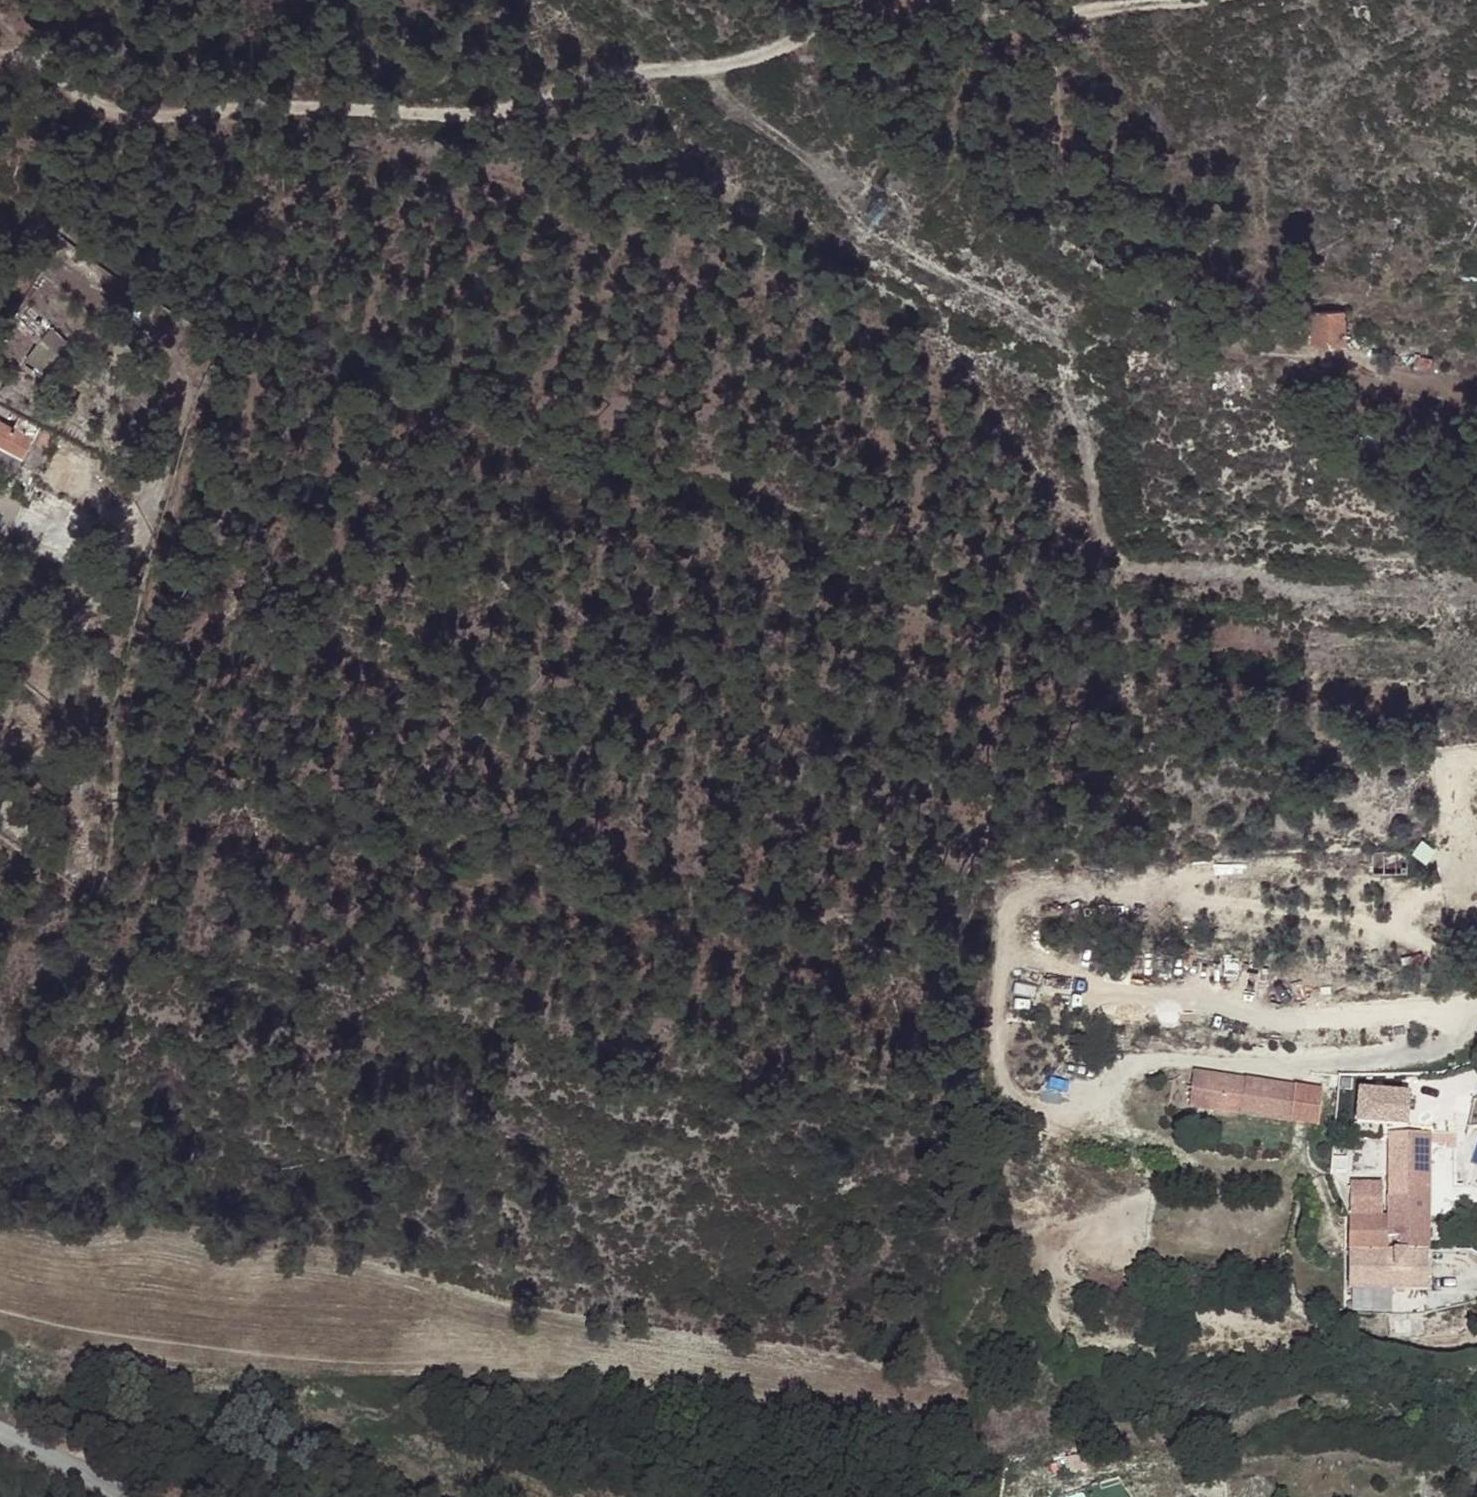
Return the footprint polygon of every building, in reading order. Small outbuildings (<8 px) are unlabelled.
[(1312,339),(1345,340),(1347,308),(1314,307),(1312,339)] [(59,322),(44,308),(34,318),(19,337),(36,351),(50,334),(59,322)] [(0,406),(0,431),(34,451),(44,435),(41,433),(48,415),(32,407),(25,421),(6,409),(0,406)] [(1321,1116),(1326,1083),(1172,1065),(1169,1091),(1283,1106),(1282,1115),(1300,1118),(1301,1114),(1321,1116)] [(1411,1086),(1358,1080),(1357,1116),(1407,1120),(1411,1086)] [(1428,1214),(1433,1130),(1392,1127),(1386,1211),(1349,1209),(1347,1247),(1427,1245),(1428,1214)] [(1427,1245),(1347,1247),(1346,1284),(1426,1286),(1427,1245)]
